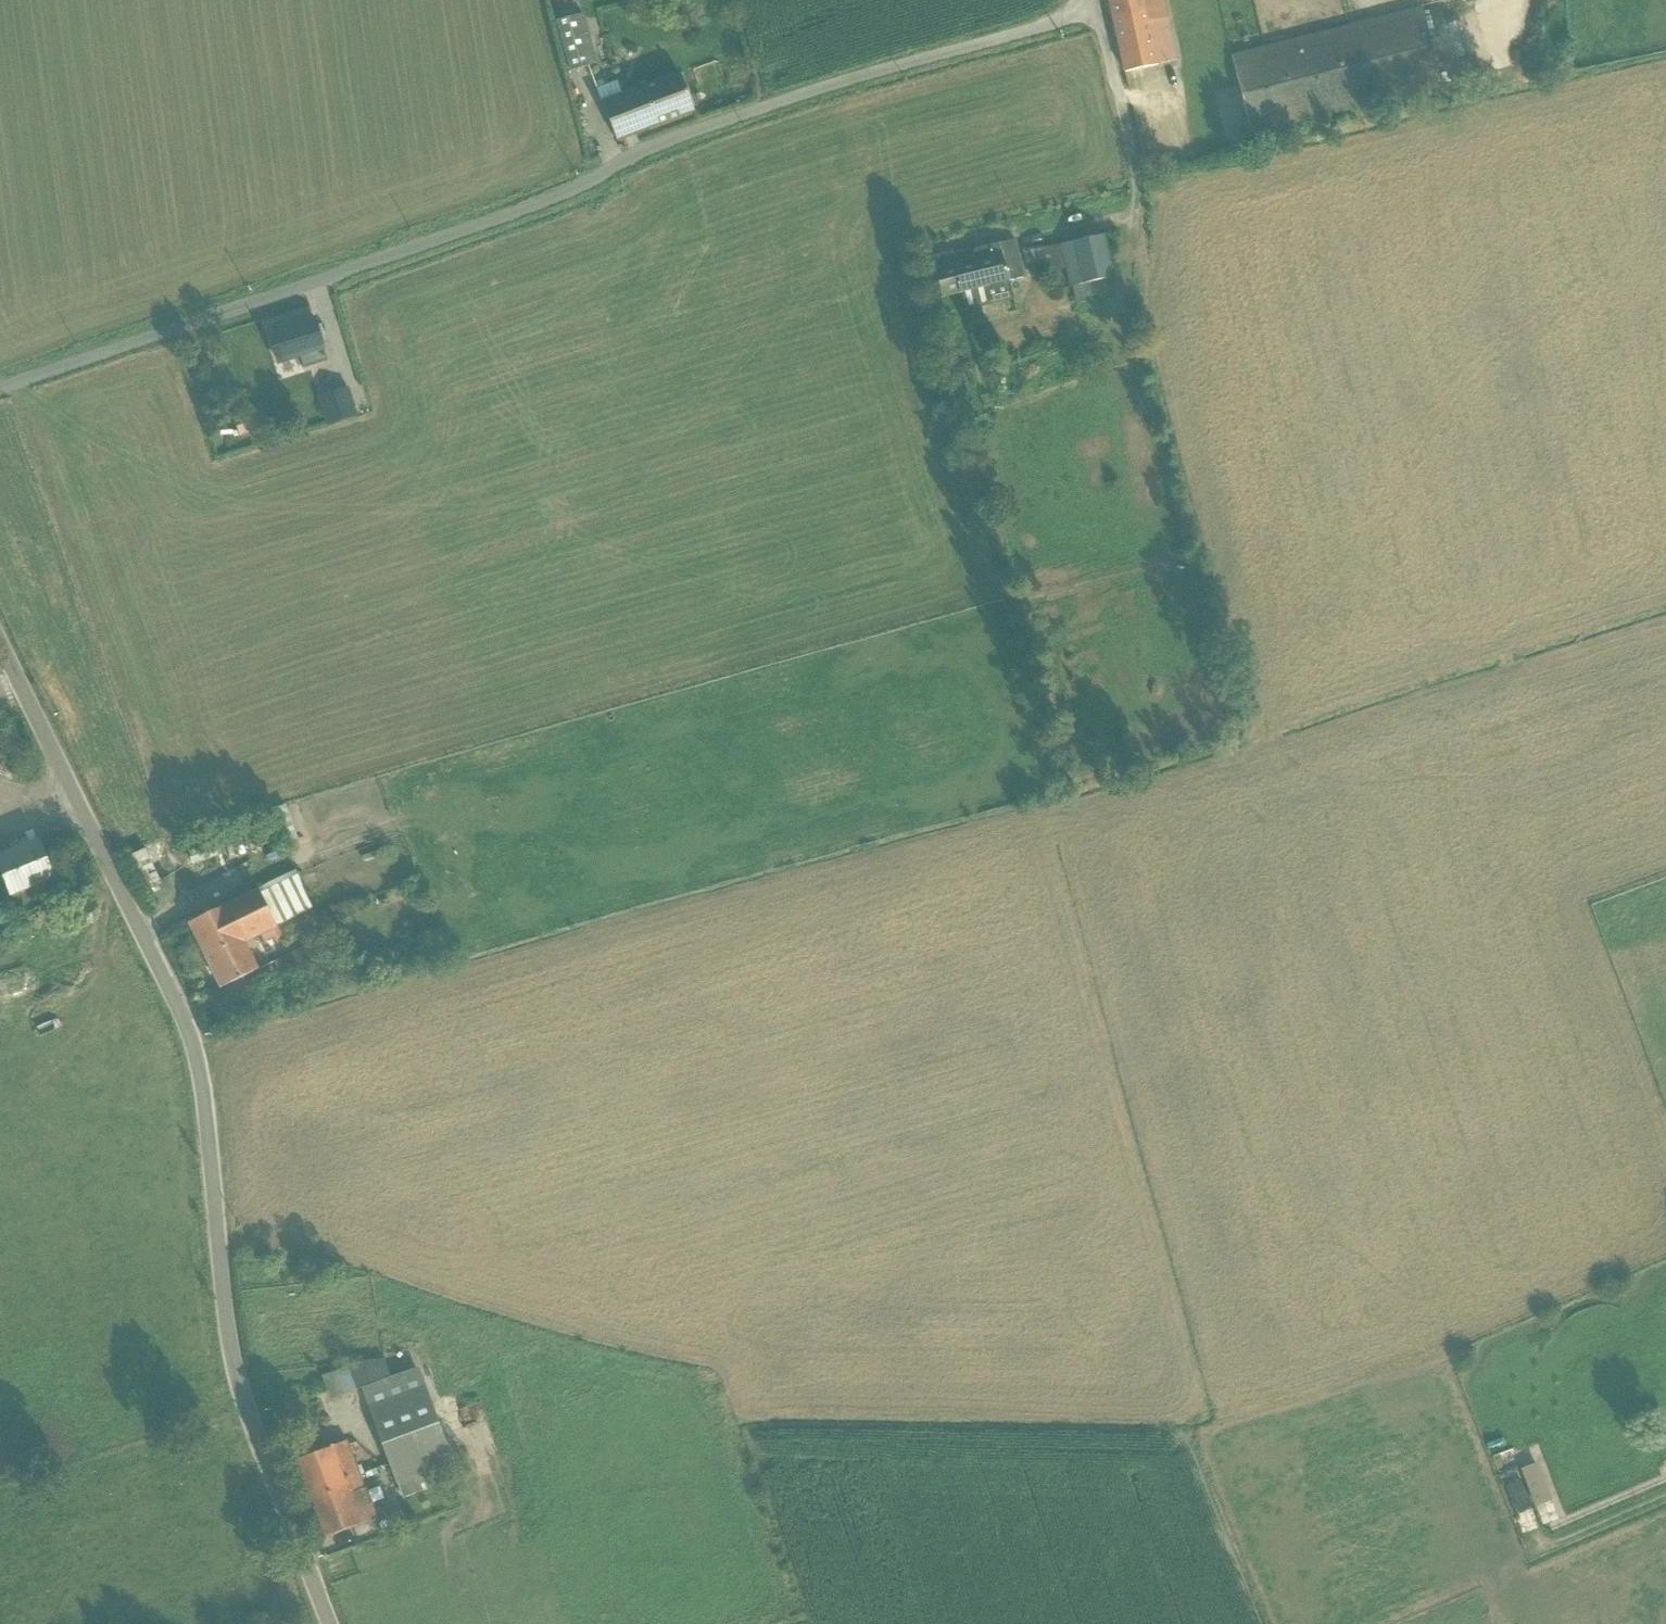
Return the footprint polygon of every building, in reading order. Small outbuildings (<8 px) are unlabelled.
[(1109,27),(1144,19),(1164,15),(1160,0),(1104,0),(1109,27)] [(1525,8),(1523,0),(1501,0),(1506,14),(1525,8)] [(1449,14),(1235,64),(1250,131),(1465,82),(1449,14)] [(1119,71),(1153,63),(1144,19),(1109,27),(1119,71)] [(553,31),(569,84),(596,76),(580,23),(553,31)] [(608,142),(687,113),(672,72),(593,100),(608,142)] [(1114,268),(1102,226),(1058,239),(1071,281),(1114,268)] [(934,296),(1017,273),(1006,234),(923,256),(934,296)] [(284,369),(329,355),(317,317),(272,331),(284,369)] [(360,414),(349,382),(322,390),(333,423),(360,414)] [(5,903),(63,879),(42,828),(0,845),(0,891),(5,903)] [(282,927),(263,887),(189,922),(221,990),(265,969),(251,941),(282,927)] [(328,916),(311,890),(290,903),(308,930),(328,916)] [(475,1474),(441,1373),(386,1391),(378,1369),(342,1382),(353,1414),(387,1403),(417,1494),(475,1474)] [(296,1456),(310,1497),(360,1480),(346,1439),(296,1456)] [(1550,1522),(1569,1519),(1560,1467),(1536,1471),(1540,1490),(1524,1493),(1531,1528),(1550,1525),(1550,1522)] [(386,1473),(391,1498),(413,1493),(408,1468),(386,1473)] [(323,1535),(373,1518),(360,1480),(310,1497),(323,1535)]
